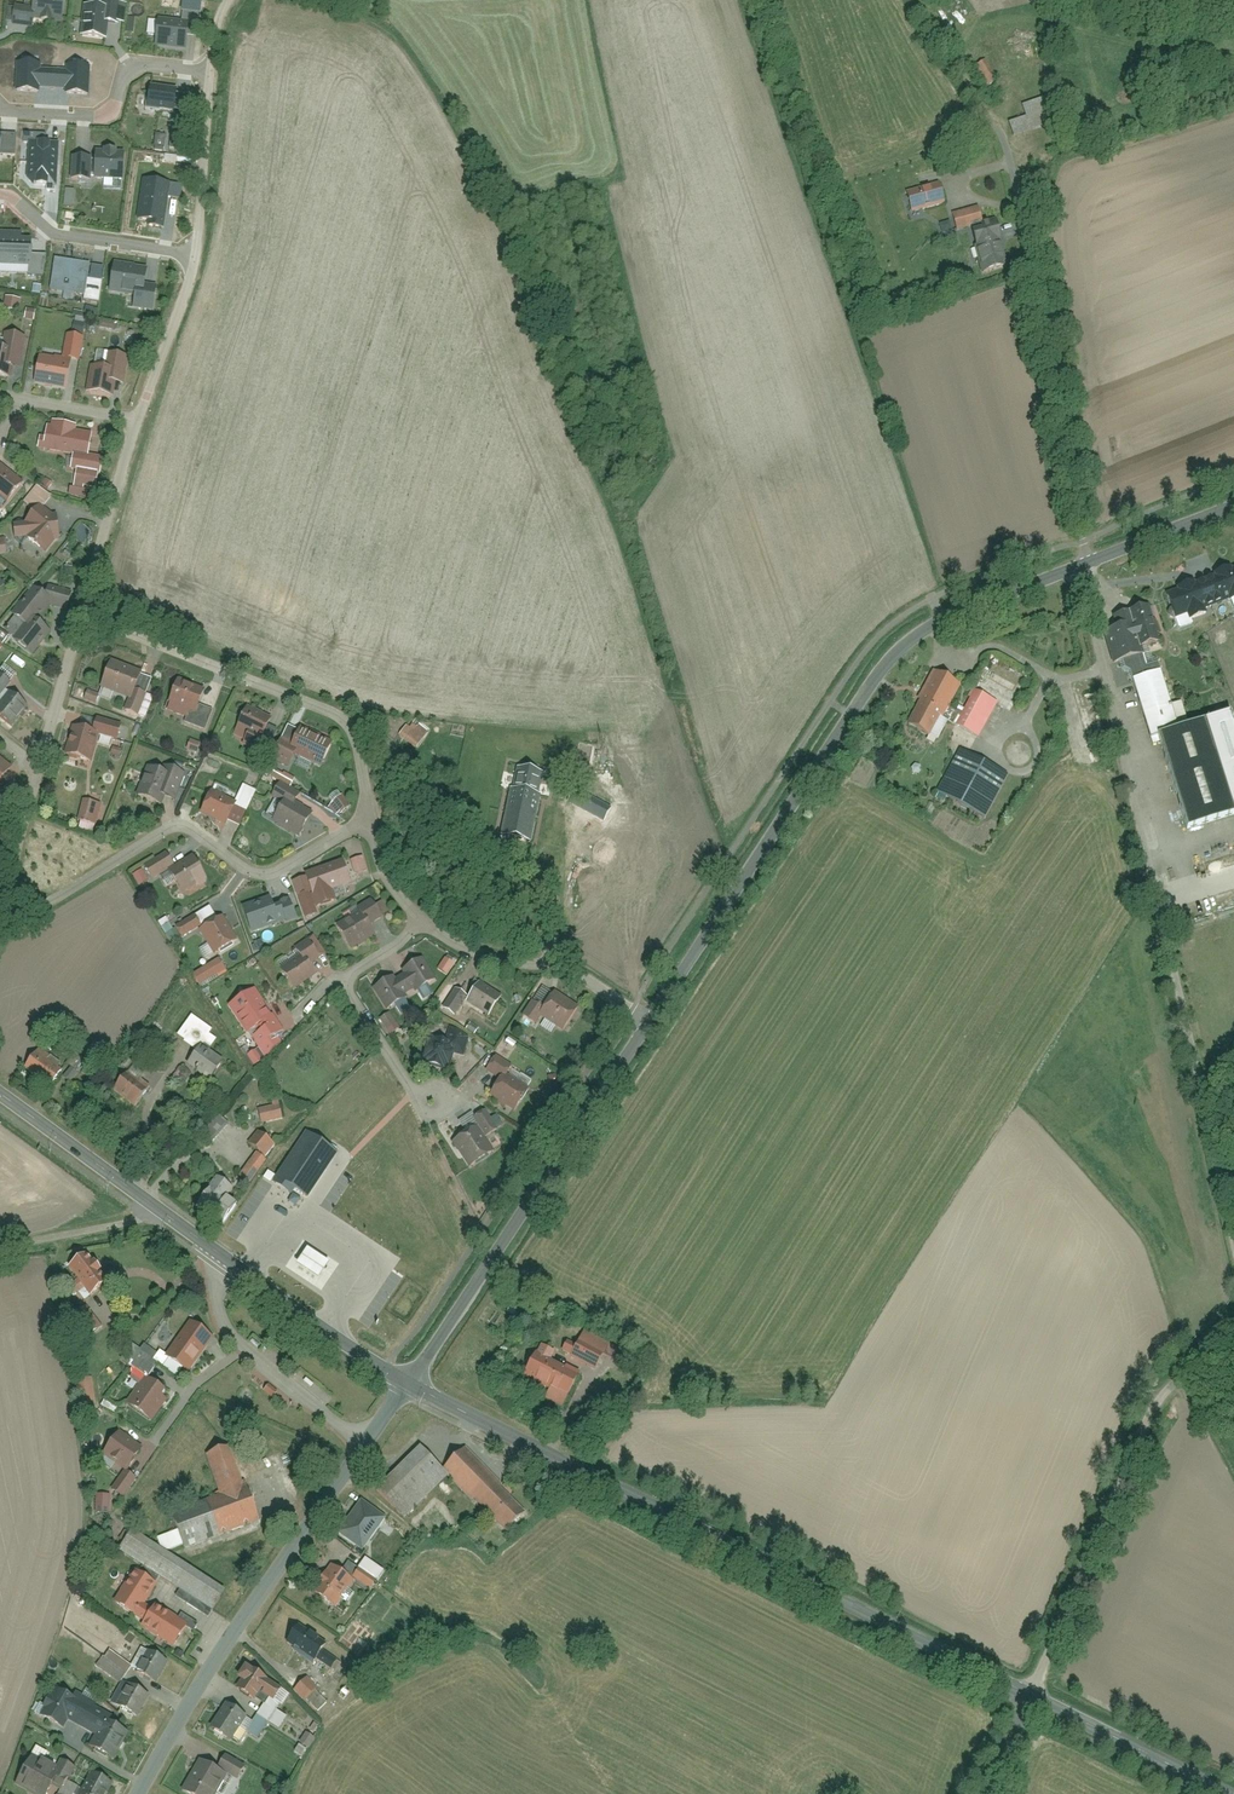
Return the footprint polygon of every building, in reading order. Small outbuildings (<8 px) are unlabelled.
[(37,8),(19,6),(18,12),(10,11),(8,26),(16,27),(16,28),(37,30),(38,20),(68,23),(71,0),(38,0),(37,8)] [(110,9),(85,6),(81,36),(106,40),(110,9)] [(187,13),(185,24),(160,21),(156,48),(189,53),(191,38),(200,39),(203,15),(187,13)] [(994,63),(981,71),(993,90),(1006,82),(994,63)] [(41,66),(19,65),(17,92),(39,94),(39,87),(66,88),(66,95),(89,97),(91,69),(67,67),(67,71),(41,69),(41,66)] [(178,91),(151,86),(148,107),(175,111),(178,91)] [(1055,97),(1024,107),(1028,119),(1059,109),(1055,97)] [(1012,126),(1017,139),(1056,125),(1051,112),(1012,126)] [(57,188),(59,145),(29,144),(28,179),(34,187),(57,188)] [(125,154),(97,152),(95,179),(124,180),(125,154)] [(91,181),(92,159),(72,158),(71,180),(91,181)] [(171,185),(145,181),(139,218),(165,222),(171,185)] [(909,195),(914,213),(949,204),(944,186),(909,195)] [(956,216),(960,233),(986,226),(982,209),(956,216)] [(1002,226),(974,235),(988,275),(1015,266),(1002,226)] [(33,266),(33,240),(22,239),(22,235),(0,235),(0,266),(33,266)] [(90,264),(55,259),(51,290),(86,295),(90,264)] [(139,298),(137,310),(157,313),(160,291),(149,289),(152,269),(116,263),(111,293),(139,298)] [(29,311),(26,324),(37,326),(39,313),(29,311)] [(106,326),(105,333),(118,335),(119,328),(106,326)] [(87,338),(69,335),(65,360),(82,364),(87,338)] [(28,339),(9,336),(6,350),(0,349),(0,379),(13,381),(15,369),(23,370),(28,339)] [(95,367),(90,395),(115,400),(117,387),(127,388),(132,360),(111,356),(108,370),(95,367)] [(41,359),(37,387),(70,393),(74,365),(41,359)] [(98,489),(100,475),(102,476),(105,460),(81,456),(81,453),(92,455),(95,437),(79,434),(80,427),(56,422),(55,429),(51,428),(49,440),(44,439),(42,451),(77,458),(74,470),(79,471),(77,485),(79,486),(78,492),(86,493),(87,487),(98,489)] [(0,472),(0,497),(9,505),(24,487),(2,470),(0,472)] [(38,487),(26,503),(41,515),(54,498),(38,487)] [(16,526),(18,542),(33,540),(30,543),(45,557),(65,536),(55,526),(56,526),(38,513),(30,524),(16,526)] [(9,555),(7,542),(0,542),(0,556),(9,555)] [(1230,572),(1229,570),(1216,575),(1217,577),(1193,586),(1193,584),(1179,589),(1180,591),(1167,596),(1179,628),(1193,623),(1191,619),(1204,614),(1202,608),(1231,597),(1233,606),(1233,570),(1230,572)] [(49,590),(47,599),(34,588),(11,617),(25,628),(15,641),(34,656),(51,636),(36,623),(48,608),(68,613),(72,596),(49,590)] [(1135,673),(1136,681),(1154,740),(1183,732),(1166,673),(1163,665),(1150,668),(1146,655),(1141,657),(1136,639),(1142,638),(1146,651),(1168,645),(1158,608),(1135,614),(1117,617),(1121,631),(1110,634),(1119,665),(1127,663),(1129,671),(1135,673)] [(114,665),(103,690),(133,702),(143,677),(114,665)] [(935,674),(908,724),(935,738),(962,688),(935,674)] [(11,684),(0,675),(0,676),(0,695),(11,684)] [(216,714),(203,709),(208,697),(180,685),(171,706),(193,716),(188,728),(207,736),(216,714)] [(90,692),(86,701),(97,706),(102,697),(90,692)] [(976,694),(958,727),(980,739),(998,706),(976,694)] [(0,707),(0,720),(12,729),(27,708),(9,695),(0,707)] [(133,716),(147,721),(155,701),(140,696),(133,716)] [(247,709),(237,732),(249,737),(245,747),(268,757),(275,741),(266,737),(273,721),(247,709)] [(126,731),(100,724),(96,736),(123,743),(126,731)] [(411,726),(404,734),(412,741),(419,733),(411,726)] [(1189,832),(1233,818),(1233,795),(1212,726),(1160,743),(1189,832)] [(74,731),(65,763),(91,769),(99,737),(74,731)] [(291,770),(298,755),(326,768),(336,747),(304,731),(295,750),(281,744),(273,761),(291,770)] [(191,741),(187,749),(197,753),(201,744),(191,741)] [(964,751),(939,795),(988,823),(1013,779),(964,751)] [(15,774),(0,762),(0,794),(15,774)] [(543,798),(538,797),(543,772),(522,767),(516,793),(512,792),(502,838),(533,844),(543,798)] [(168,799),(178,803),(188,777),(173,772),(171,777),(151,769),(140,798),(165,807),(168,799)] [(486,775),(483,788),(507,792),(510,780),(486,775)] [(297,782),(286,776),(282,784),(293,790),(297,782)] [(582,785),(570,807),(603,825),(615,803),(582,785)] [(314,815),(297,806),(302,798),(280,786),(272,800),(285,807),(276,824),(301,838),(314,815)] [(238,809),(249,814),(258,793),(248,788),(238,809)] [(214,791),(203,813),(228,827),(240,805),(214,791)] [(3,823),(9,816),(4,812),(13,801),(2,793),(0,796),(0,821),(3,823)] [(344,796),(333,805),(342,815),(352,807),(344,796)] [(85,801),(80,825),(100,829),(105,806),(85,801)] [(569,819),(553,816),(550,832),(566,835),(569,819)] [(170,855),(147,870),(154,881),(177,866),(170,855)] [(171,873),(186,896),(209,880),(194,858),(171,873)] [(355,875),(370,872),(366,859),(352,862),(355,875)] [(339,904),(335,893),(352,888),(345,863),(308,874),(310,880),(295,884),(306,920),(322,916),(320,909),(339,904)] [(144,871),(135,877),(142,889),(152,883),(144,871)] [(246,908),(254,934),(298,920),(290,895),(246,908)] [(393,913),(386,901),(378,905),(376,901),(359,912),(338,925),(354,950),(378,935),(373,927),(387,918),(386,918),(393,913)] [(178,928),(185,940),(218,923),(211,911),(178,928)] [(168,919),(160,924),(164,930),(172,926),(168,919)] [(226,920),(204,933),(218,957),(240,944),(226,920)] [(263,942),(256,944),(259,953),(266,952),(263,942)] [(311,943),(297,953),(300,958),(282,970),(296,991),(320,976),(311,962),(320,956),(311,943)] [(410,1001),(406,995),(416,988),(419,993),(438,981),(424,960),(406,972),(408,976),(398,983),(395,978),(376,990),(391,1013),(410,1001)] [(196,976),(202,988),(230,973),(223,961),(196,976)] [(482,982),(468,1006),(492,1019),(505,995),(482,982)] [(455,988),(444,1010),(458,1018),(470,996),(455,988)] [(542,988),(521,1021),(533,1029),(554,995),(542,988)] [(256,993),(232,1010),(268,1061),(292,1045),(256,993)] [(558,997),(544,1018),(564,1032),(578,1011),(558,997)] [(200,1053),(190,1066),(212,1084),(228,1064),(208,1049),(219,1035),(196,1017),(180,1037),(200,1053)] [(472,1035),(455,1030),(451,1043),(434,1038),(425,1066),(452,1074),(458,1054),(465,1056),(472,1035)] [(506,1042),(497,1054),(505,1059),(513,1047),(506,1042)] [(42,1049),(27,1070),(52,1089),(68,1068),(42,1049)] [(255,1055),(248,1060),(257,1071),(263,1066),(255,1055)] [(495,1057),(486,1072),(503,1082),(512,1068),(495,1057)] [(82,1061),(74,1071),(80,1076),(88,1066),(82,1061)] [(133,1072),(116,1093),(138,1111),(155,1090),(133,1072)] [(506,1078),(493,1098),(517,1113),(530,1093),(506,1078)] [(259,1112),(264,1126),(285,1119),(280,1105),(259,1112)] [(488,1113),(476,1122),(489,1140),(502,1131),(488,1113)] [(207,1134),(217,1142),(231,1126),(220,1118),(207,1134)] [(476,1128),(454,1144),(474,1171),(496,1156),(476,1128)] [(257,1132),(250,1145),(266,1154),(274,1142),(257,1132)] [(338,1156),(306,1134),(277,1178),(309,1199),(338,1156)] [(259,1153),(243,1176),(252,1183),(269,1160),(259,1153)] [(248,1193),(218,1173),(195,1209),(225,1228),(248,1193)] [(268,1174),(263,1181),(272,1188),(277,1181),(268,1174)] [(343,1262),(304,1237),(284,1265),(326,1291),(343,1262)] [(91,1254),(72,1270),(95,1299),(115,1283),(91,1254)] [(193,1322),(164,1366),(188,1382),(217,1338),(193,1322)] [(575,1338),(566,1354),(598,1371),(607,1354),(575,1338)] [(132,1346),(122,1362),(150,1380),(160,1364),(132,1346)] [(583,1375),(556,1361),(560,1355),(545,1347),(542,1354),(540,1353),(527,1380),(570,1401),(583,1375)] [(147,1382),(130,1406),(154,1423),(171,1399),(147,1382)] [(78,1384),(81,1412),(98,1410),(95,1383),(78,1384)] [(121,1433),(106,1457),(131,1472),(146,1448),(121,1433)] [(188,1550),(262,1522),(234,1449),(209,1458),(224,1498),(175,1516),(188,1550)] [(375,1491),(403,1518),(445,1476),(416,1449),(375,1491)] [(528,1511),(465,1449),(443,1472),(505,1533),(528,1511)] [(126,1474),(115,1490),(126,1498),(137,1482),(126,1474)] [(363,1549),(384,1518),(361,1502),(340,1533),(363,1549)] [(179,1530),(152,1541),(170,1553),(186,1548),(179,1530)] [(135,1533),(122,1554),(216,1612),(229,1591),(135,1533)] [(334,1566),(316,1593),(337,1607),(355,1580),(334,1566)] [(380,1580),(363,1570),(357,1580),(373,1590),(380,1580)] [(138,1618),(147,1624),(144,1628),(177,1648),(192,1624),(158,1605),(156,1608),(147,1603),(157,1586),(136,1573),(116,1606),(138,1619),(138,1618)] [(314,1666),(318,1660),(332,1669),(339,1659),(325,1649),(328,1644),(301,1626),(287,1648),(314,1666)] [(137,1673),(158,1686),(171,1665),(150,1652),(137,1673)] [(108,1653),(99,1669),(123,1682),(132,1666),(108,1653)] [(245,1683),(239,1693),(256,1704),(257,1701),(267,1707),(250,1734),(260,1741),(270,1725),(281,1732),(289,1719),(278,1712),(281,1708),(273,1703),(274,1701),(276,1702),(284,1690),(270,1682),(272,1680),(254,1669),(253,1671),(248,1668),(240,1680),(245,1683)] [(308,1680),(296,1693),(309,1705),(321,1692),(308,1680)] [(132,1687),(120,1709),(140,1720),(152,1698),(132,1687)] [(67,1732),(71,1724),(98,1739),(92,1749),(117,1764),(133,1735),(112,1723),(81,1705),(81,1706),(56,1691),(41,1717),(67,1732)] [(229,1706),(212,1732),(239,1749),(256,1723),(229,1706)] [(64,1783),(73,1767),(60,1760),(55,1770),(31,1757),(16,1784),(35,1793),(47,1793),(55,1779),(64,1783)] [(229,1757),(221,1769),(241,1782),(248,1769),(229,1757)] [(184,1792),(188,1793),(217,1793),(227,1778),(201,1762),(184,1792)] [(83,1793),(111,1793),(115,1786),(95,1774),(83,1793)]
